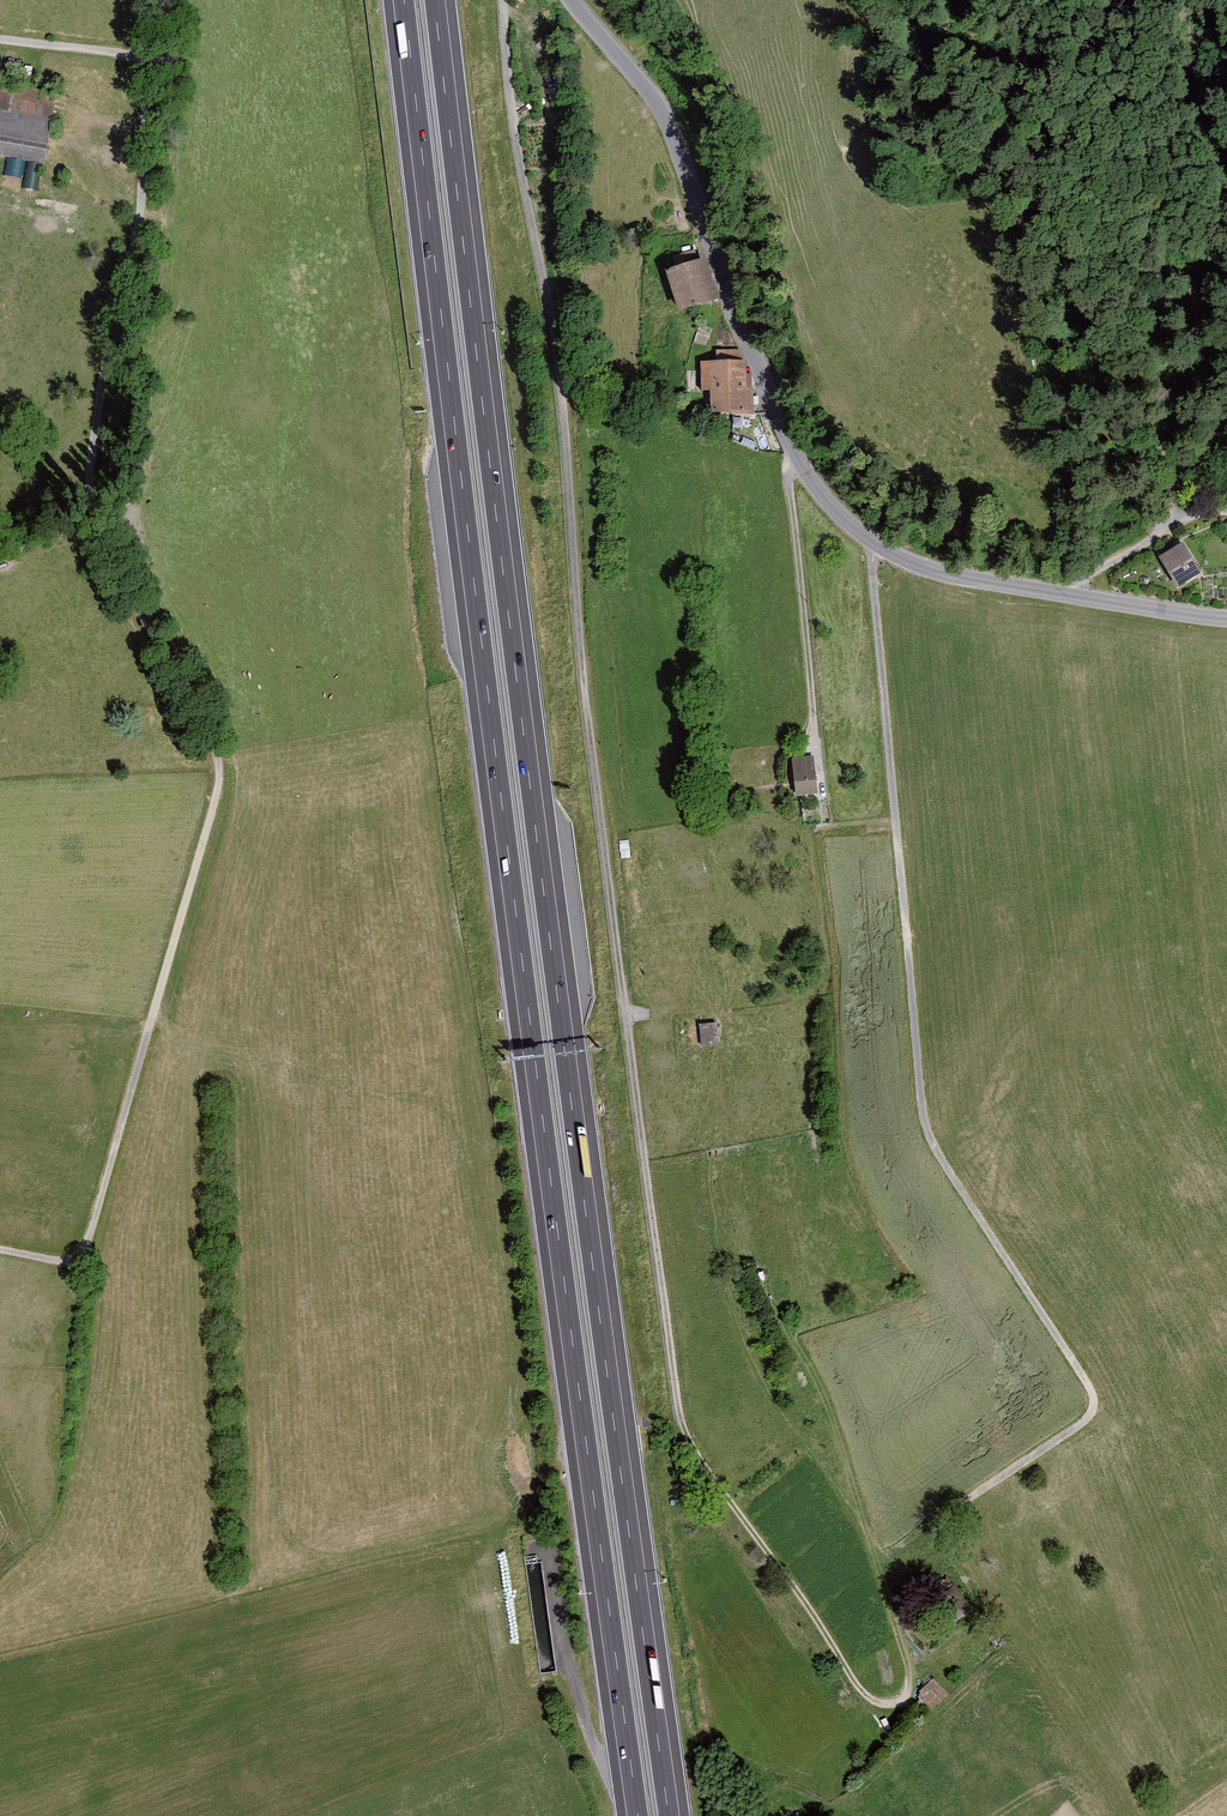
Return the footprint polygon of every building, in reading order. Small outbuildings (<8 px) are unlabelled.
[(0,121),(0,166),(45,174),(52,130),(0,121)] [(706,266),(668,279),(682,320),(720,307),(706,266)] [(748,371),(705,372),(706,402),(718,402),(718,424),(760,423),(760,385),(749,385),(748,371)] [(1167,555),(1187,585),(1209,570),(1189,540),(1167,555)] [(820,766),(795,768),(799,806),(823,804),(820,766)] [(717,1041),(715,1021),(699,1023),(701,1043),(717,1041)] [(917,1692),(932,1709),(950,1694),(935,1676),(917,1692)]
